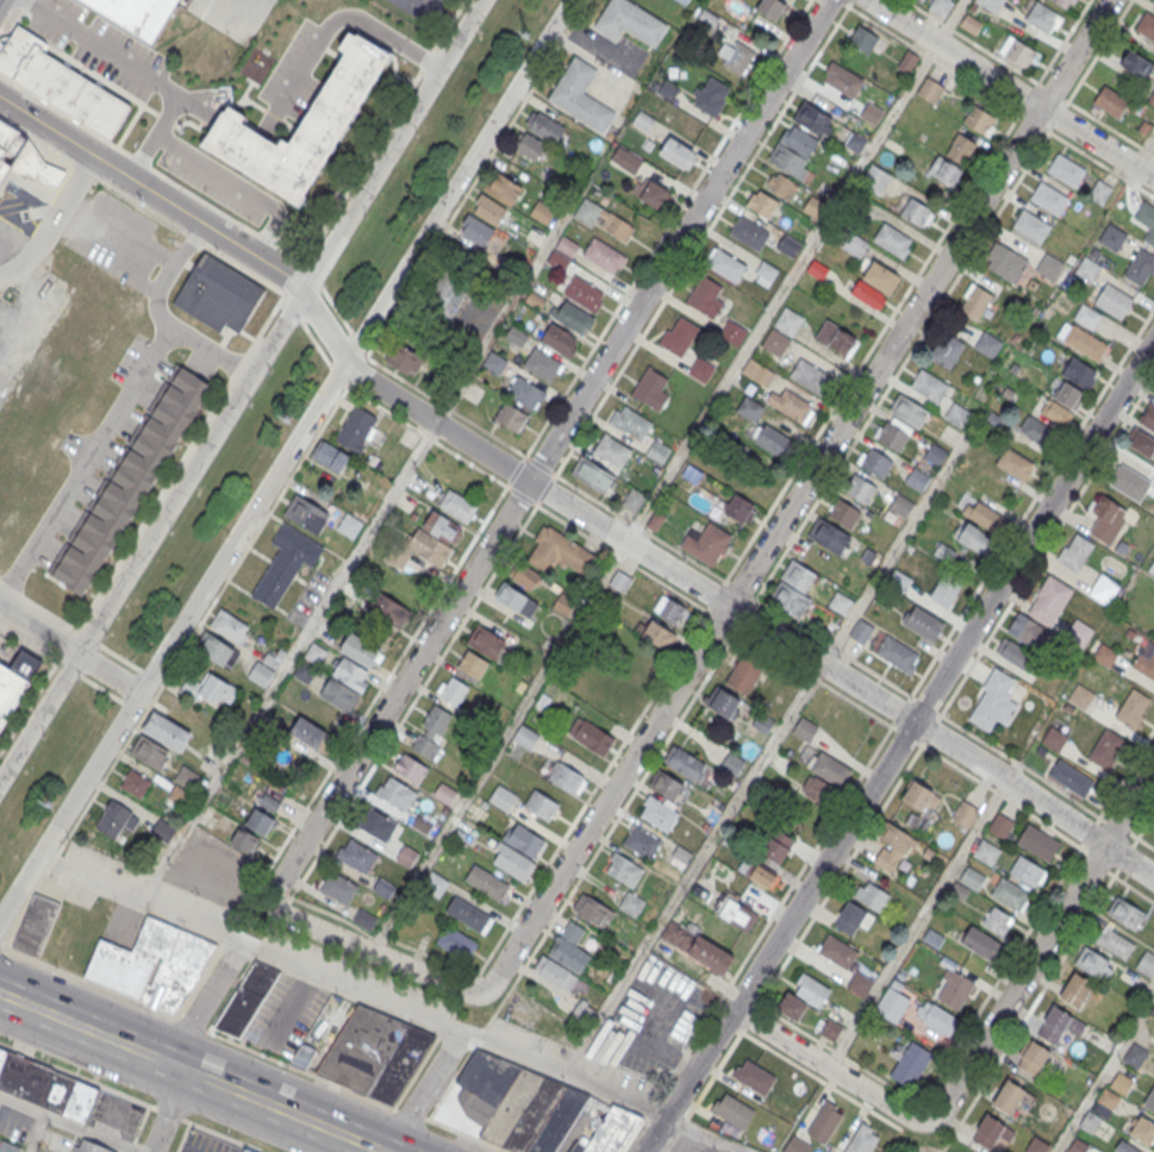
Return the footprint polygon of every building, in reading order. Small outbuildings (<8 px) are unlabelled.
[(152,43),(82,0),(178,0),(152,43)] [(592,25),(607,0),(631,0),(667,23),(653,45),(622,25),(613,38),(592,25)] [(687,0),(667,0),(660,11),(673,20),(687,0)] [(778,23),(785,4),(776,0),(761,0),(756,14),(778,23)] [(927,6),(930,0),(953,0),(943,17),(927,6)] [(994,12),(975,0),(1002,0),(994,12)] [(1024,17),(1035,0),(1040,0),(1062,15),(1055,29),(1052,27),(1050,31),(1048,30),(1047,31),(1024,17)] [(1067,10),(1072,0),(1049,0),(1067,10)] [(1146,10),(1153,15),(1153,41),(1134,27),(1146,10)] [(974,33),(980,24),(967,15),(961,25),(974,33)] [(111,140),(132,106),(42,50),(46,43),(19,25),(0,55),(0,71),(111,140)] [(868,57),(879,39),(857,25),(846,43),(868,57)] [(350,31),(389,55),(299,205),(202,144),(227,105),(247,115),(242,123),(279,145),(282,139),(289,144),(345,52),(339,48),(350,31)] [(998,52),(1028,73),(1040,55),(1011,35),(998,52)] [(742,76),(756,52),(728,36),(714,61),(742,76)] [(1153,68),(1153,65),(1128,49),(1119,65),(1146,82),(1153,68)] [(574,52),(597,68),(584,89),(615,111),(603,132),(547,96),(574,52)] [(908,74),(918,59),(907,52),(897,68),(908,74)] [(864,81),(831,62),(820,81),(853,100),(864,81)] [(710,74),(729,86),(722,96),(725,99),(715,115),(692,101),(710,74)] [(944,88),(927,77),(916,95),(933,106),(944,88)] [(1153,84),(1143,100),(1153,107),(1153,84)] [(1118,120),(1130,101),(1104,85),(1092,103),(1118,120)] [(824,138),(835,118),(804,99),(792,119),(824,138)] [(962,123),(988,136),(997,117),(971,105),(962,123)] [(537,108),(566,125),(554,143),(526,126),(537,108)] [(10,169),(29,181),(58,186),(67,171),(44,162),(30,137),(0,119),(0,185),(10,169)] [(767,159),(797,179),(820,143),(790,123),(767,159)] [(525,130),(544,142),(534,159),(513,146),(525,130)] [(965,166),(977,144),(957,134),(946,155),(965,166)] [(685,170),(697,152),(669,136),(658,154),(685,170)] [(611,160),(635,174),(643,160),(620,145),(611,160)] [(1058,150),(1085,168),(1074,186),(1046,169),(1058,150)] [(963,172),(939,156),(927,172),(951,189),(963,172)] [(871,161),(890,173),(878,193),(859,182),(871,161)] [(522,184),(510,204),(481,186),(493,167),(522,184)] [(787,202),(798,187),(778,171),(766,186),(787,202)] [(659,211),(671,191),(642,175),(631,194),(659,211)] [(1040,179),(1068,195),(1056,214),(1029,196),(1040,179)] [(1109,191),(1102,186),(1094,199),(1101,204),(1109,191)] [(768,221),(779,202),(756,188),(745,207),(768,221)] [(509,209),(481,193),(470,211),(498,227),(509,209)] [(910,194),(931,207),(930,209),(934,212),(927,223),(925,221),(924,224),(922,223),(921,225),(899,212),(910,194)] [(585,196),(634,227),(625,242),(599,226),(604,219),(598,215),(591,227),(573,215),(585,196)] [(1142,198),(1153,205),(1153,245),(1142,238),(1149,226),(1131,215),(1142,198)] [(529,215),(547,226),(555,212),(538,201),(529,215)] [(1023,206),(1050,224),(1038,243),(1011,225),(1023,206)] [(729,231),(740,213),(769,231),(757,249),(729,231)] [(495,231),(469,214),(458,230),(483,247),(495,231)] [(884,219),(911,237),(907,244),(910,246),(903,257),(872,237),(884,219)] [(1108,220),(1127,232),(1116,250),(1098,238),(1108,220)] [(785,231),(801,242),(793,257),(775,245),(785,231)] [(593,234),(626,255),(619,265),(617,264),(612,271),(582,252),(593,234)] [(1029,258),(996,238),(986,253),(991,257),(986,264),(1013,282),(1029,258)] [(577,245),(560,239),(551,264),(564,268),(569,255),(572,257),(577,245)] [(715,243),(747,263),(735,281),(703,262),(715,243)] [(1140,244),(1153,253),(1153,269),(1153,271),(1149,270),(1141,284),(1123,273),(1140,244)] [(1046,250),(1035,268),(1054,280),(1065,262),(1046,250)] [(204,251),(171,302),(220,332),(225,325),(239,333),(264,293),(266,289),(204,251)] [(1102,264),(1084,253),(1074,270),(1091,281),(1102,264)] [(873,257),(861,276),(888,293),(900,274),(873,257)] [(762,258),(778,268),(768,284),(751,275),(762,258)] [(474,289),(454,267),(425,296),(445,317),(474,289)] [(574,271),(603,290),(599,298),(603,299),(595,311),(562,290),(574,271)] [(684,300),(711,318),(723,301),(716,296),(722,284),(701,273),(684,300)] [(1106,280),(1093,301),(1121,318),(1133,296),(1106,280)] [(979,321),(994,296),(973,284),(959,310),(979,321)] [(548,312),(579,331),(584,324),(588,327),(595,317),(564,298),(559,306),(553,303),(548,312)] [(1081,301),(1102,313),(1092,327),(1073,317),(1081,301)] [(785,305),(803,315),(792,334),(773,324),(785,305)] [(680,313),(699,325),(680,356),(657,342),(666,327),(670,328),(680,313)] [(826,315),(856,336),(846,353),(828,342),(825,344),(813,336),(826,315)] [(728,317),(747,328),(737,344),(718,333),(728,317)] [(1110,345),(1073,321),(1072,324),(1065,319),(1056,333),(1062,338),(1098,359),(1103,352),(1105,353),(1110,345)] [(550,320),(576,337),(573,343),(576,345),(569,357),(539,338),(550,320)] [(771,326),(791,338),(779,356),(760,344),(771,326)] [(949,368),(965,342),(941,326),(932,342),(935,344),(929,355),(949,368)] [(984,328),(973,345),(992,357),(1004,340),(984,328)] [(534,344),(561,361),(549,380),(523,364),(534,344)] [(426,357),(400,345),(390,365),(416,378),(426,357)] [(697,353),(715,365),(705,382),(686,371),(697,353)] [(1072,353),(1097,369),(1092,376),(1096,378),(1088,389),(1061,372),(1072,353)] [(749,355),(775,371),(767,386),(740,370),(749,355)] [(799,355),(788,374),(818,392),(830,374),(799,355)] [(48,572),(176,364),(212,386),(83,594),(48,572)] [(630,393),(648,364),(667,376),(661,388),(668,393),(657,409),(630,393)] [(921,367),(949,383),(937,402),(910,384),(921,367)] [(547,393),(517,375),(505,395),(534,413),(547,393)] [(1066,427),(1085,393),(1062,380),(1042,414),(1066,427)] [(784,386),(812,403),(800,421),(765,400),(772,389),(779,394),(784,386)] [(899,390),(929,409),(918,427),(888,407),(899,390)] [(735,412),(753,424),(764,407),(746,395),(735,412)] [(504,399),(528,413),(517,431),(493,415),(504,399)] [(1149,400),(1153,403),(1153,431),(1137,420),(1149,400)] [(962,430),(972,415),(953,402),(943,417),(962,430)] [(616,407),(607,420),(625,431),(625,430),(641,439),(651,421),(624,403),(620,409),(616,407)] [(358,455),(377,420),(354,407),(335,442),(358,455)] [(984,426),(996,432),(1003,419),(990,413),(984,426)] [(898,450),(913,427),(893,414),(890,420),(886,418),(881,425),(879,424),(873,434),(898,450)] [(1017,431),(1047,448),(1056,431),(1026,415),(1017,431)] [(797,443),(765,424),(754,443),(786,462),(797,443)] [(1150,460),(1153,454),(1153,438),(1134,427),(1124,444),(1150,460)] [(631,447),(604,431),(593,449),(620,467),(631,447)] [(661,464),(671,449),(655,438),(645,454),(661,464)] [(932,439),(947,449),(937,464),(923,455),(932,439)] [(341,477),(351,458),(320,441),(310,460),(341,477)] [(892,459),(869,445),(860,462),(882,477),(892,459)] [(995,466),(1025,483),(1036,464),(1006,447),(995,466)] [(581,452),(616,474),(605,492),(570,470),(581,452)] [(913,464),(930,475),(921,490),(904,480),(913,464)] [(1108,484),(1139,503),(1152,483),(1121,464),(1108,484)] [(877,484),(866,502),(843,489),(854,471),(877,484)] [(476,505),(449,486),(437,503),(467,521),(476,505)] [(646,496),(632,488),(621,506),(635,514),(646,496)] [(330,512),(295,492),(283,512),(318,533),(330,512)] [(905,519),(914,503),(898,493),(889,509),(905,519)] [(1007,519),(966,493),(956,509),(997,535),(1007,519)] [(1130,512),(1101,494),(1088,514),(1097,520),(1089,532),(1109,545),(1130,512)] [(861,511),(838,496),(828,513),(850,527),(861,511)] [(721,505),(725,524),(756,518),(752,497),(732,501),(733,503),(721,505)] [(387,562),(406,570),(413,556),(442,569),(461,526),(430,512),(421,533),(404,525),(387,562)] [(807,534),(840,555),(850,537),(818,516),(807,534)] [(340,530),(352,538),(360,526),(348,517),(340,530)] [(982,555),(993,537),(961,519),(951,538),(982,555)] [(679,544),(711,564),(719,551),(723,552),(729,544),(725,541),(731,533),(709,520),(697,538),(687,532),(679,544)] [(323,545),(282,521),(270,540),(280,545),(250,594),(273,608),(302,559),(311,564),(323,545)] [(548,524),(594,553),(581,575),(556,559),(549,571),(526,558),(538,540),(534,538),(542,524),(547,526),(548,524)] [(1075,532),(1094,544),(1077,571),(1055,558),(1063,545),(1067,547),(1075,532)] [(791,556),(816,572),(804,591),(779,575),(791,556)] [(542,576),(518,560),(507,576),(532,592),(542,576)] [(1100,570),(1119,582),(1106,603),(1087,591),(1100,570)] [(964,588),(943,572),(926,594),(946,610),(964,588)] [(423,591),(390,573),(371,609),(399,624),(408,607),(413,609),(423,591)] [(621,593),(631,582),(622,573),(611,585),(621,593)] [(1027,612),(1048,575),(1073,589),(1050,627),(1027,612)] [(538,602),(503,580),(493,594),(529,616),(538,602)] [(836,589),(853,599),(843,614),(828,603),(836,589)] [(577,601),(560,593),(553,609),(570,617),(577,601)] [(687,608),(663,594),(653,613),(676,627),(687,608)] [(944,621),(932,640),(904,621),(915,602),(944,621)] [(252,626),(217,610),(209,629),(244,644),(252,626)] [(1040,650),(1049,630),(1016,615),(1007,635),(1040,650)] [(873,626),(859,616),(848,633),(863,643),(873,626)] [(1074,618),(1091,627),(1081,644),(1065,634),(1074,618)] [(642,636),(665,651),(676,635),(652,620),(642,636)] [(481,624),(505,639),(494,658),(469,643),(481,624)] [(379,647),(350,630),(338,649),(368,666),(379,647)] [(887,634),(875,653),(910,674),(916,665),(912,664),(919,655),(887,634)] [(234,668),(241,648),(202,635),(195,654),(234,668)] [(328,649),(312,639),(304,655),(318,664),(328,649)] [(1025,671),(1034,656),(1006,639),(996,653),(1025,671)] [(1102,640),(1117,650),(1108,665),(1092,657),(1102,640)] [(1153,681),(1153,644),(1148,640),(1141,653),(1139,652),(1131,666),(1153,681)] [(467,647),(488,660),(478,678),(456,665),(467,647)] [(10,669),(0,663),(0,732),(44,662),(23,649),(10,669)] [(726,686),(750,696),(765,659),(741,649),(726,686)] [(367,669),(343,655),(331,674),(361,691),(367,681),(362,677),(367,669)] [(316,668),(300,658),(292,672),(306,682),(316,668)] [(994,666),(981,687),(986,689),(968,718),(988,732),(996,720),(1005,726),(1018,705),(1010,699),(1012,695),(1008,693),(1015,680),(994,666)] [(181,690),(228,711),(239,688),(207,673),(202,683),(187,677),(181,690)] [(450,674),(468,685),(456,706),(438,694),(450,674)] [(360,693),(331,675),(319,693),(348,712),(360,693)] [(1078,682),(1093,691),(1084,707),(1068,699),(1078,682)] [(740,699),(721,685),(709,703),(728,718),(740,699)] [(1114,716),(1133,688),(1150,699),(1141,715),(1143,716),(1134,731),(1114,716)] [(433,702),(451,713),(439,733),(435,731),(431,739),(437,743),(429,758),(410,746),(419,732),(423,734),(426,726),(420,722),(433,702)] [(191,731),(152,708),(141,727),(179,750),(191,731)] [(818,726),(801,714),(791,731),(807,741),(818,726)] [(615,737),(584,718),(582,719),(576,715),(567,731),(573,734),(572,735),(603,755),(615,737)] [(289,735),(318,752),(328,733),(299,717),(289,735)] [(1050,724),(1066,733),(1056,750),(1041,740),(1050,724)] [(512,741),(532,752),(541,737),(520,726),(512,741)] [(1087,757),(1105,728),(1123,739),(1115,755),(1117,757),(1108,770),(1087,757)] [(129,753),(161,772),(172,754),(140,734),(129,753)] [(704,762),(678,745),(666,763),(693,780),(704,762)] [(822,749),(810,768),(838,784),(849,766),(822,749)] [(429,769),(402,754),(392,771),(419,786),(429,769)] [(722,769),(736,776),(743,762),(729,755),(722,769)] [(1059,756),(1094,780),(1083,796),(1048,774),(1059,756)] [(584,775),(556,758),(545,775),(573,791),(584,775)] [(189,807),(199,772),(179,766),(168,801),(189,807)] [(152,781),(129,767),(118,786),(141,799),(152,781)] [(678,804),(689,789),(659,768),(649,783),(678,804)] [(807,769),(796,788),(824,804),(835,787),(807,769)] [(416,790),(389,774),(378,793),(405,809),(416,790)] [(942,799),(914,780),(902,799),(930,817),(942,799)] [(434,797),(451,805),(457,793),(440,784),(434,797)] [(489,801),(508,814),(518,799),(499,786),(489,801)] [(559,802),(534,787),(523,803),(548,819),(559,802)] [(255,808),(245,826),(266,838),(277,820),(274,818),(282,804),(266,794),(257,809),(255,808)] [(678,812),(651,795),(640,814),(667,829),(678,812)] [(961,797),(979,808),(967,827),(949,815),(961,797)] [(131,835),(142,817),(112,799),(95,827),(117,841),(123,830),(131,835)] [(397,821),(370,804),(358,824),(385,840),(397,821)] [(998,810),(1013,820),(1004,835),(988,827),(998,810)] [(151,834),(168,844),(176,829),(159,819),(151,834)] [(544,838),(517,821),(510,832),(506,829),(501,838),(532,857),(544,838)] [(661,839),(634,822),(622,841),(649,858),(661,839)] [(1028,822),(1060,843),(1048,862),(1016,841),(1028,822)] [(892,875),(913,837),(891,825),(871,863),(892,875)] [(776,867),(795,844),(777,829),(757,852),(776,867)] [(252,856),(259,840),(237,830),(230,846),(252,856)] [(376,852),(350,835),(343,846),(341,844),(335,853),(364,871),(376,852)] [(981,837),(1000,847),(991,864),(972,852),(981,837)] [(531,859),(499,838),(492,847),(498,851),(492,860),(519,877),(524,879),(535,862),(530,859),(531,859)] [(681,870),(691,855),(676,844),(666,860),(681,870)] [(410,868),(418,855),(406,847),(397,860),(410,868)] [(643,868),(613,849),(609,857),(612,859),(605,870),(632,887),(643,868)] [(1018,852),(1008,870),(1035,885),(1046,869),(1018,852)] [(776,875),(745,857),(736,872),(768,891),(776,875)] [(509,883),(474,862),(463,878),(499,900),(509,883)] [(967,864),(985,875),(977,890),(957,878),(967,864)] [(349,908),(360,887),(328,871),(317,892),(349,908)] [(450,884),(433,872),(422,888),(439,899),(450,884)] [(1000,874),(990,893),(1018,910),(1029,891),(1000,874)] [(867,878),(863,885),(859,883),(852,895),(880,912),(891,894),(867,878)] [(955,879),(968,888),(962,899),(948,890),(955,879)] [(375,891),(390,898),(394,888),(380,881),(375,891)] [(615,910),(582,890),(570,907),(601,926),(606,919),(609,920),(615,910)] [(646,901),(627,891),(618,908),(636,918),(646,901)] [(35,893),(61,903),(38,957),(12,947),(35,893)] [(454,893),(493,918),(484,933),(444,909),(454,893)] [(729,895),(717,913),(746,931),(756,913),(729,895)] [(1116,895),(1106,913),(1134,929),(1144,913),(1116,895)] [(848,899),(832,922),(850,934),(866,909),(848,899)] [(993,903),(1013,916),(1003,934),(981,921),(993,903)] [(352,922),(373,932),(379,918),(358,909),(352,922)] [(148,914),(218,945),(174,1014),(83,977),(100,938),(131,951),(148,914)] [(591,953),(575,944),(585,928),(569,918),(547,952),(579,972),(591,953)] [(697,932),(694,935),(670,920),(661,934),(722,972),(734,954),(697,932)] [(971,924),(999,941),(988,958),(960,940),(971,924)] [(1105,925),(1094,940),(1124,960),(1135,944),(1105,925)] [(435,946),(467,962),(477,942),(446,926),(435,946)] [(929,926),(944,934),(936,947),(921,938),(929,926)] [(828,931),(857,950),(847,968),(816,950),(828,931)] [(1084,946),(1074,963),(1098,978),(1109,960),(1084,946)] [(1144,950),(1153,956),(1153,969),(1150,975),(1135,965),(1144,950)] [(213,1027),(255,960),(281,971),(257,1010),(241,1039),(213,1027)] [(953,968),(952,969),(947,966),(941,976),(946,978),(936,995),(957,1008),(974,981),(953,968)] [(801,970),(790,989),(818,1006),(829,988),(801,970)] [(856,970),(872,978),(862,995),(846,985),(856,970)] [(1074,970),(1093,982),(1078,1007),(1059,995),(1074,970)] [(887,984),(909,998),(894,1021),(873,1007),(887,984)] [(925,997),(915,1015),(942,1033),(954,1014),(925,997)] [(1053,1002),(1042,1020),(1043,1020),(1037,1032),(1054,1043),(1065,1026),(1079,1034),(1086,1023),(1053,1002)] [(358,1003),(436,1037),(394,1104),(389,1106),(314,1073),(326,1054),(358,1003)] [(595,1014),(581,1004),(574,1014),(588,1024),(595,1014)] [(828,1015),(843,1025),(834,1041),(818,1032),(828,1015)] [(911,1038),(888,1072),(910,1087),(932,1051),(911,1038)] [(1031,1038),(1021,1054),(1022,1054),(1017,1064),(1033,1072),(1037,1064),(1041,1065),(1049,1050),(1031,1038)] [(1131,1041),(1147,1051),(1137,1068),(1122,1058),(1131,1041)] [(306,1070),(291,1063),(304,1045),(317,1051),(306,1070)] [(85,1123),(0,1088),(0,1048),(8,1051),(100,1088),(85,1123)] [(592,1095),(557,1151),(516,1151),(478,1137),(484,1127),(466,1115),(456,1098),(463,1087),(454,1083),(475,1048),(592,1095)] [(776,1077),(765,1095),(732,1076),(738,1065),(741,1068),(747,1059),(776,1077)] [(1118,1070),(1134,1079),(1124,1095),(1109,1085),(1118,1070)] [(1006,1077),(1025,1089),(1010,1114),(991,1102),(1006,1077)] [(1142,1104),(1153,1112),(1153,1084),(1142,1104)] [(1104,1087),(1119,1095),(1110,1112),(1094,1102),(1104,1087)] [(754,1110),(743,1128),(710,1109),(717,1100),(719,1101),(725,1092),(754,1110)] [(824,1144),(806,1133),(826,1100),(836,1107),(834,1109),(843,1115),(824,1144)] [(610,1106),(586,1147),(575,1141),(570,1151),(622,1151),(642,1119),(610,1106)] [(1087,1108),(1102,1117),(1093,1133),(1078,1125),(1087,1108)] [(1149,1147),(1153,1139),(1153,1123),(1140,1114),(1128,1133),(1149,1147)] [(991,1117),(973,1136),(989,1151),(992,1151),(1009,1135),(991,1117)] [(879,1137),(869,1151),(843,1151),(862,1122),(872,1128),(871,1132),(879,1137)] [(781,1151),(808,1151),(812,1146),(792,1134),(781,1151)] [(1049,1144),(1044,1151),(1028,1151),(1024,1150),(1034,1134),(1049,1144)] [(1088,1144),(1083,1151),(1075,1151),(1067,1147),(1074,1135),(1088,1144)] [(1121,1138),(1143,1151),(1118,1151),(1114,1148),(1121,1138)] [(116,1151),(82,1139),(77,1151),(116,1151)]
